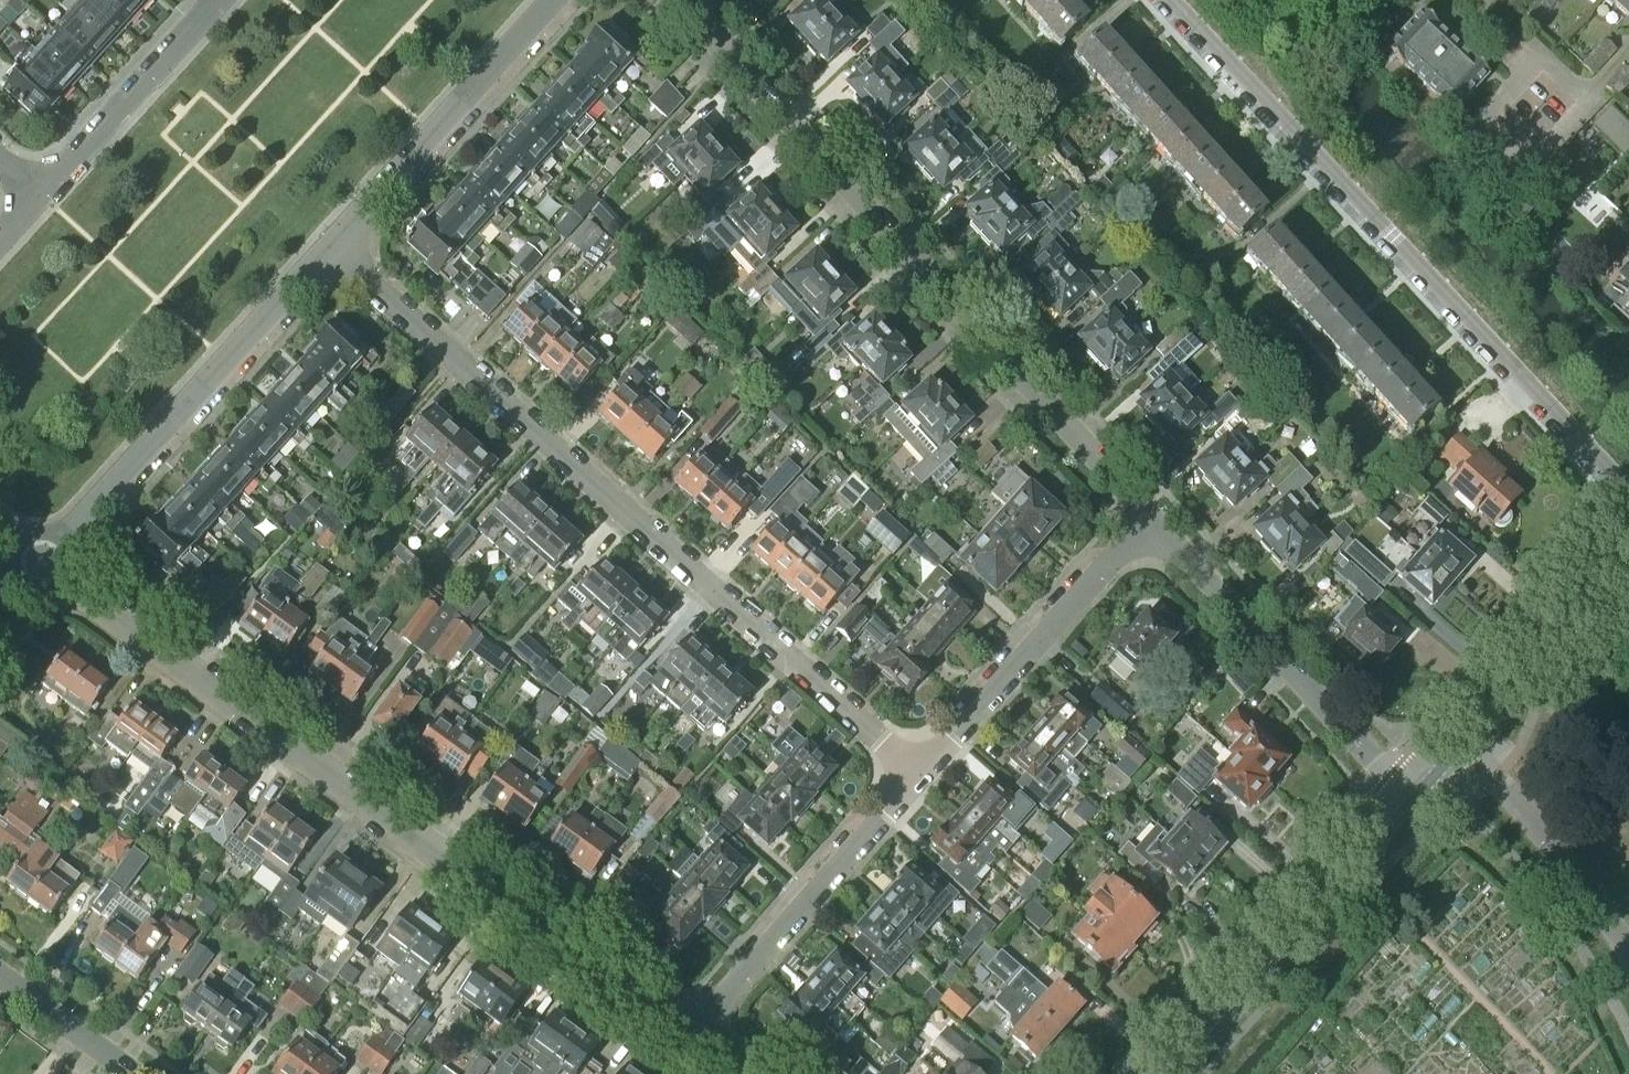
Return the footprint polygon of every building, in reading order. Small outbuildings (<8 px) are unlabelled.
[(19,18),(27,9),(17,0),(13,0),(7,7),(19,18)] [(62,9),(73,19),(108,51),(125,32),(89,0),(70,0),(62,9)] [(125,32),(141,14),(126,0),(89,0),(125,32)] [(141,14),(154,0),(126,0),(141,14)] [(838,17),(829,7),(834,3),(831,0),(816,0),(790,24),(799,35),(796,38),(805,48),(838,17)] [(1041,28),(1060,48),(1085,25),(1086,24),(1076,12),(1067,3),(1065,1),(1064,0),(1016,0),(1041,28)] [(1556,4),(1551,0),(1537,0),(1525,14),(1536,25),(1556,4)] [(1627,19),(1628,17),(1628,0),(1607,0),(1627,19)] [(1452,113),(1488,74),(1421,11),(1384,51),(1452,113)] [(838,17),(805,48),(815,59),(818,56),(827,65),(862,33),(853,24),(848,28),(838,17)] [(875,42),(891,27),(882,17),(866,32),(875,42)] [(91,69),(108,51),(73,19),(63,31),(57,25),(51,32),(91,69)] [(606,26),(587,47),(621,78),(633,65),(642,74),(650,67),(606,26)] [(74,88),(91,69),(51,32),(44,40),(49,46),(40,56),(73,88),(74,88)] [(1078,61),(1132,121),(1158,97),(1135,71),(1138,68),(1137,67),(1140,63),(1135,58),(1131,60),(1131,59),(1127,63),(1104,37),(1078,61)] [(1581,66),(1593,78),(1617,52),(1605,41),(1581,66)] [(580,64),(573,71),(617,111),(625,102),(611,90),(621,78),(587,47),(575,60),(578,62),(580,64)] [(57,107),(74,88),(73,88),(40,56),(30,67),(24,62),(17,70),(57,107)] [(862,112),(896,81),(901,76),(882,56),(848,88),(857,98),(853,102),(862,112)] [(1616,99),(1628,85),(1628,71),(1624,67),(1605,88),(1616,99)] [(40,125),(57,107),(17,70),(6,82),(12,87),(5,95),(40,125)] [(561,75),(550,87),(584,118),(585,117),(597,104),(611,117),(617,111),(573,71),(566,79),(565,78),(561,75)] [(896,81),(862,112),(872,124),(877,120),(885,128),(919,96),(912,88),(906,93),(896,81)] [(940,81),(924,96),(933,105),(949,90),(940,81)] [(647,103),(658,113),(674,96),(676,93),(666,82),(647,103)] [(543,104),(537,111),(580,151),(582,149),(584,151),(590,143),(585,138),(594,127),(584,118),(550,87),(539,100),(543,104)] [(949,90),(933,105),(944,117),(950,111),(960,102),(949,90)] [(674,96),(658,113),(667,121),(684,102),(676,93),(674,96)] [(1132,121),(1185,179),(1211,155),(1188,130),(1192,127),(1191,126),(1193,122),(1189,117),(1185,119),(1184,118),(1180,122),(1179,120),(1158,97),(1132,121)] [(1622,158),(1628,151),(1628,125),(1611,107),(1591,128),(1622,158)] [(526,114),(514,127),(547,157),(548,158),(561,144),(574,157),(580,151),(537,111),(530,119),(526,114)] [(934,125),(906,151),(911,156),(915,161),(911,164),(921,175),(954,144),(968,132),(950,111),(944,117),(941,119),(934,125)] [(508,143),(502,150),(545,190),(552,182),(541,171),(551,160),(548,158),(547,157),(514,127),(503,139),(507,143),(508,143)] [(662,156),(653,164),(675,188),(688,176),(722,145),(713,137),(710,140),(700,129),(677,150),(666,137),(655,148),(662,156)] [(641,130),(622,151),(631,159),(650,138),(641,130)] [(954,144),(921,175),(931,186),(935,183),(943,192),(956,180),(962,187),(987,164),(982,159),(988,153),(968,132),(954,144)] [(1055,148),(1064,158),(1073,149),(1064,139),(1055,148)] [(988,153),(982,159),(987,164),(992,170),(1008,155),(998,144),(988,153)] [(722,145),(688,176),(699,188),(694,192),(702,201),(737,169),(729,161),(733,157),(722,145)] [(654,147),(638,163),(645,171),(653,164),(662,156),(655,148),(654,147)] [(490,154),(479,166),(513,197),(525,184),(539,197),(545,190),(502,150),(495,158),(493,157),(490,154)] [(985,195),(963,216),(964,220),(969,222),(970,221),(971,223),(972,225),(971,226),(969,228),(979,239),(1012,208),(1005,200),(1003,198),(1008,193),(1008,184),(1001,176),(1020,158),(1014,152),(1009,156),(1008,155),(992,170),(993,171),(978,185),(979,188),(980,193),(985,195)] [(1211,155),(1185,179),(1239,238),(1265,215),(1242,189),(1245,186),(1244,185),(1247,181),(1242,176),(1238,178),(1237,177),(1234,180),(1227,173),(1211,155)] [(613,160),(604,170),(614,179),(623,168),(613,160)] [(472,183),(466,190),(509,229),(516,221),(502,209),(513,197),(479,166),(467,179),(468,180),(472,183)] [(1098,199),(1111,186),(1102,176),(1089,189),(1098,199)] [(586,189),(596,198),(602,191),(593,182),(586,189)] [(1121,210),(1129,203),(1116,189),(1108,197),(1121,210)] [(454,193),(443,205),(477,236),(479,238),(490,226),(502,237),(509,229),(466,190),(459,198),(454,193)] [(721,219),(702,237),(723,260),(733,251),(741,244),(753,233),(780,209),(770,198),(766,201),(758,192),(725,223),(721,219)] [(588,193),(571,211),(582,221),(599,203),(588,193)] [(1012,208),(979,239),(989,250),(993,246),(1001,255),(1024,234),(1028,239),(1031,242),(1046,228),(1050,232),(1065,218),(1081,203),(1073,195),(1072,195),(1055,212),(1051,215),(1042,206),(1030,209),(1021,217),(1012,208)] [(705,202),(687,220),(687,221),(694,229),(713,211),(705,202)] [(602,203),(592,214),(601,222),(611,211),(602,203)] [(437,222),(430,230),(462,259),(473,269),(479,262),(473,256),(484,243),(479,238),(477,236),(443,205),(432,218),(437,222)] [(741,244),(733,251),(755,275),(746,283),(738,290),(745,298),(753,291),(771,274),(766,268),(776,259),(772,255),(796,233),(786,222),(789,219),(780,209),(753,233),(741,244)] [(582,221),(571,211),(554,231),(565,241),(582,221)] [(713,211),(694,229),(702,237),(721,219),(713,211)] [(1045,257),(1022,278),(1031,288),(1028,291),(1038,302),(1070,271),(1076,266),(1066,256),(1068,254),(1068,250),(1061,242),(1058,239),(1072,225),(1065,218),(1050,232),(1052,235),(1039,247),(1039,251),(1045,257)] [(687,221),(679,228),(687,236),(694,229),(687,221)] [(581,260),(593,269),(614,244),(588,222),(568,245),(583,257),(581,260)] [(425,225),(406,246),(450,286),(452,284),(468,299),(466,301),(477,311),(496,289),(477,272),(468,282),(459,274),(457,277),(451,271),(462,259),(430,230),(425,225)] [(694,229),(687,236),(694,244),(702,237),(694,229)] [(1276,234),(1249,258),(1303,317),(1330,293),(1310,271),(1307,268),(1310,264),(1309,263),(1312,260),(1307,254),(1303,257),(1302,256),(1299,259),(1297,258),(1276,234)] [(525,243),(541,258),(548,250),(542,244),(542,243),(539,240),(526,241),(525,243)] [(632,261),(621,250),(608,263),(619,274),(632,261)] [(1214,271),(1227,259),(1220,251),(1207,264),(1214,271)] [(779,283),(772,289),(793,313),(804,303),(837,272),(827,262),(824,264),(820,260),(816,255),(786,283),(783,279),(779,283)] [(559,259),(557,257),(551,265),(553,267),(556,267),(560,263),(559,259)] [(1620,278),(1628,286),(1628,268),(1620,278)] [(1070,271),(1038,302),(1047,313),(1051,309),(1060,319),(1090,292),(1100,303),(1123,281),(1115,272),(1106,279),(1103,276),(1086,275),(1080,281),(1070,271)] [(804,303),(793,313),(815,336),(804,347),(812,356),(830,340),(829,338),(838,329),(831,321),(840,314),(837,311),(853,296),(844,286),(847,284),(837,272),(804,303)] [(745,298),(740,302),(749,312),(761,301),(760,300),(772,289),(779,283),(771,274),(753,291),(745,298)] [(1103,321),(1080,342),(1089,351),(1085,354),(1096,365),(1128,336),(1136,328),(1126,317),(1126,312),(1122,307),(1133,296),(1133,295),(1142,287),(1141,287),(1130,275),(1123,281),(1100,303),(1106,310),(1102,314),(1102,319),(1102,320),(1103,321)] [(496,289),(477,311),(486,319),(502,302),(506,298),(496,289)] [(1330,293),(1303,317),(1342,360),(1356,376),(1383,352),(1361,327),(1364,324),(1364,323),(1366,320),(1361,314),(1358,316),(1357,315),(1353,319),(1352,317),(1330,293)] [(534,298),(504,332),(522,347),(532,336),(546,321),(558,307),(559,306),(549,298),(543,305),(534,298)] [(442,317),(449,323),(461,309),(454,303),(442,317)] [(532,336),(522,347),(531,355),(529,357),(539,365),(540,363),(564,337),(577,323),(558,307),(546,321),(532,336)] [(604,328),(617,314),(610,308),(598,322),(604,328)] [(676,310),(665,323),(669,326),(680,337),(692,324),(680,314),(676,310)] [(617,314),(604,328),(612,334),(624,321),(617,314)] [(830,340),(804,364),(811,371),(830,354),(839,363),(844,363),(847,360),(859,372),(896,336),(886,325),(882,328),(874,319),(856,336),(849,328),(833,343),(830,340)] [(317,344),(350,374),(360,363),(369,371),(378,361),(336,323),(317,344)] [(1128,336),(1096,365),(1105,376),(1110,372),(1112,380),(1118,382),(1121,379),(1151,352),(1143,342),(1146,339),(1136,328),(1128,336)] [(1173,334),(1155,351),(1164,360),(1182,344),(1173,334)] [(857,411),(848,419),(856,428),(888,400),(878,391),(911,359),(903,351),(906,347),(896,336),(859,372),(867,380),(859,387),(858,392),(864,398),(854,407),(857,411)] [(564,337),(540,363),(541,368),(547,374),(551,373),(556,378),(558,379),(581,353),(564,337)] [(1170,376),(1139,405),(1140,410),(1145,411),(1147,409),(1150,413),(1144,418),(1154,429),(1191,394),(1180,383),(1188,376),(1181,368),(1200,350),(1188,338),(1182,344),(1164,360),(1160,364),(1170,376)] [(581,353),(558,379),(576,396),(598,371),(602,374),(614,360),(592,341),(581,353)] [(339,387),(350,374),(317,344),(306,356),(310,360),(303,367),(347,407),(354,400),(339,387)] [(1383,352),(1356,376),(1411,435),(1436,411),(1433,408),(1415,388),(1414,387),(1413,386),(1415,385),(1417,383),(1416,382),(1417,380),(1419,378),(1417,376),(1414,373),(1410,375),(1409,374),(1406,377),(1405,376),(1383,352)] [(292,371),(281,384),(314,414),(326,401),(340,414),(347,407),(303,367),(296,375),(292,371)] [(619,392),(598,416),(615,431),(639,405),(650,394),(652,392),(629,372),(615,388),(619,392)] [(681,396),(693,382),(687,376),(674,390),(681,396)] [(693,382),(681,396),(688,403),(701,389),(693,382)] [(890,402),(874,416),(880,424),(884,420),(906,445),(917,435),(955,399),(945,388),(941,392),(932,382),(900,413),(890,402)] [(303,426),(314,414),(281,384),(269,396),(274,400),(267,407),(311,448),(318,440),(303,426)] [(387,408),(396,416),(414,395),(405,387),(387,408)] [(639,405),(615,431),(624,439),(622,441),(625,443),(631,448),(632,446),(634,448),(640,441),(640,440),(657,422),(658,422),(664,415),(668,411),(650,394),(639,405)] [(1191,394),(1154,429),(1165,441),(1168,438),(1176,446),(1199,425),(1206,432),(1214,425),(1217,428),(1224,422),(1240,408),(1232,399),(1220,409),(1218,406),(1210,413),(1192,394),(1191,394)] [(917,435),(906,445),(923,463),(910,475),(913,478),(909,483),(916,490),(920,486),(922,487),(929,481),(948,463),(958,454),(949,443),(970,423),(966,419),(960,413),(962,411),(964,409),(955,399),(917,435)] [(700,434),(712,445),(742,411),(730,400),(700,434)] [(304,455),(311,448),(267,407),(259,416),(255,412),(244,423),(278,454),(289,441),(304,455)] [(384,429),(396,416),(387,408),(375,421),(384,429)] [(640,441),(634,448),(653,464),(671,443),(674,445),(691,426),(682,418),(679,421),(668,411),(664,415),(658,422),(657,422),(640,440),(640,441)] [(415,448),(401,464),(408,470),(410,471),(432,446),(434,447),(442,439),(438,435),(447,426),(432,412),(407,440),(415,448)] [(1223,444),(1197,468),(1206,478),(1202,482),(1211,492),(1245,462),(1254,454),(1257,451),(1238,431),(1246,424),(1236,413),(1213,433),(1223,444)] [(266,467),(278,454),(244,423),(233,436),(237,440),(230,447),(274,488),(281,480),(266,467)] [(432,446),(410,471),(416,477),(431,462),(439,469),(464,440),(449,427),(447,426),(438,435),(442,439),(434,447),(432,446)] [(368,430),(351,448),(360,456),(376,437),(368,430)] [(1509,518),(1507,513),(1518,500),(1497,482),(1501,477),(1458,439),(1442,458),(1463,477),(1453,489),(1477,510),(1473,514),(1477,517),(1480,514),(1495,527),(1500,528),(1504,527),(1508,523),(1509,518)] [(432,505),(416,523),(417,524),(418,523),(434,505),(463,473),(461,472),(469,464),(472,467),(482,456),(480,454),(476,451),(464,440),(439,469),(446,475),(425,499),(432,505)] [(983,469),(998,454),(989,444),(973,460),(983,469)] [(335,459),(331,464),(342,474),(346,469),(347,470),(360,456),(351,448),(348,445),(335,459)] [(268,495),(274,488),(230,447),(223,455),(219,451),(208,463),(242,494),(253,482),(268,495)] [(706,451),(676,485),(693,501),(717,475),(727,463),(726,462),(727,461),(717,453),(713,458),(706,451)] [(1245,462),(1211,492),(1222,503),(1226,500),(1234,509),(1265,481),(1276,493),(1301,470),(1289,456),(1276,468),(1268,458),(1263,463),(1254,454),(1245,462)] [(373,483),(389,464),(378,455),(362,473),(373,483)] [(418,523),(417,524),(425,530),(443,509),(453,518),(471,499),(469,496),(494,467),(482,456),(472,467),(469,464),(461,472),(463,473),(434,505),(418,523)] [(251,539),(248,535),(254,528),(245,520),(230,507),(242,494),(208,463),(197,476),(201,480),(194,488),(238,528),(251,539)] [(717,475),(693,501),(695,502),(695,505),(700,510),(703,510),(711,517),(734,491),(746,478),(745,478),(727,463),(717,475)] [(948,463),(929,481),(939,491),(957,473),(948,463)] [(754,504),(749,510),(758,518),(771,504),(773,502),(797,476),(786,467),(785,466),(774,478),(761,492),(763,494),(762,495),(761,497),(759,498),(759,499),(757,500),(755,503),(754,504)] [(386,482),(380,488),(386,494),(392,487),(393,488),(403,477),(395,470),(385,481),(386,482)] [(403,477),(393,488),(401,495),(416,477),(410,471),(408,470),(403,477)] [(1015,470),(1000,486),(1015,499),(1006,508),(1020,522),(1017,525),(1026,533),(1022,537),(1036,549),(1063,519),(1033,492),(1031,490),(1031,489),(1030,489),(1029,487),(1031,485),(1015,470)] [(1286,504),(1256,532),(1262,538),(1265,542),(1262,544),(1261,545),(1271,556),(1303,526),(1318,512),(1301,492),(1313,482),(1301,470),(1276,493),(1286,504)] [(734,491),(711,517),(729,532),(749,510),(754,504),(755,503),(757,500),(759,499),(759,498),(761,497),(762,495),(763,494),(761,492),(746,478),(734,491)] [(754,551),(752,554),(770,569),(793,544),(806,529),(809,526),(799,517),(795,514),(803,505),(806,507),(817,495),(801,481),(770,513),(780,522),(754,551)] [(238,528),(194,488),(186,496),(182,492),(171,504),(205,534),(217,522),(232,535),(244,547),(251,539),(238,528)] [(492,517),(478,532),(487,540),(494,546),(515,521),(518,524),(527,514),(523,510),(532,501),(517,488),(492,517)] [(874,515),(883,506),(869,494),(861,503),(874,515)] [(310,497),(300,508),(311,518),(321,507),(310,497)] [(515,521),(494,546),(501,552),(509,560),(509,559),(523,544),(536,530),(548,516),(533,503),(532,501),(523,510),(527,514),(518,524),(515,521)] [(1379,508),(1373,513),(1387,526),(1397,515),(1384,502),(1379,508)] [(1438,528),(1447,518),(1429,502),(1420,511),(1438,528)] [(160,516),(153,523),(187,554),(198,564),(201,567),(209,560),(194,547),(205,534),(171,504),(160,516)] [(296,507),(283,521),(297,534),(310,520),(304,514),(296,507)] [(338,543),(349,531),(323,507),(312,520),(338,543)] [(1016,571),(1036,549),(1022,537),(1026,533),(1017,525),(1020,522),(1006,508),(990,526),(994,529),(983,541),(1016,571)] [(865,532),(893,557),(910,538),(883,513),(865,532)] [(523,544),(509,559),(518,567),(526,574),(548,549),(546,547),(554,539),(557,541),(565,531),(557,524),(548,516),(536,530),(523,544)] [(179,585),(182,582),(185,585),(201,567),(198,564),(187,554),(153,523),(135,543),(179,585)] [(369,548),(378,538),(361,523),(352,533),(369,548)] [(1303,526),(1271,556),(1280,567),(1289,559),(1298,568),(1317,549),(1326,559),(1329,562),(1353,534),(1344,524),(1324,542),(1316,534),(1314,537),(1303,526)] [(468,527),(443,555),(455,565),(475,542),(474,541),(478,536),(468,527)] [(793,544),(770,569),(784,582),(788,586),(811,559),(810,559),(821,546),(823,544),(806,529),(793,544)] [(548,549),(526,574),(532,580),(546,564),(555,572),(580,544),(565,531),(557,541),(554,539),(546,547),(548,549)] [(1430,543),(1418,556),(1451,585),(1453,583),(1457,584),(1464,576),(1463,572),(1470,564),(1435,531),(1426,541),(1430,543)] [(923,547),(943,566),(953,554),(933,536),(923,547)] [(378,538),(369,548),(383,560),(392,550),(378,538)] [(926,549),(923,547),(916,540),(908,548),(918,558),(926,549)] [(1014,574),(1016,571),(983,541),(972,554),(966,547),(956,558),(995,594),(1005,583),(1008,586),(1016,576),(1014,574)] [(1344,555),(1384,590),(1395,578),(1355,543),(1344,555)] [(811,559),(788,586),(806,602),(829,576),(841,563),(847,556),(838,548),(832,555),(821,546),(810,559),(811,559)] [(421,566),(399,547),(391,556),(413,575),(421,566)] [(1338,554),(1325,569),(1361,600),(1359,602),(1371,613),(1384,597),(1373,587),(1364,580),(1366,578),(1338,554)] [(829,576),(806,602),(824,617),(864,572),(847,556),(841,563),(829,576)] [(1404,566),(1396,575),(1431,607),(1441,596),(1445,597),(1452,589),(1451,585),(1418,556),(1407,569),(1404,566)] [(570,585),(556,600),(571,614),(561,626),(569,633),(579,623),(580,624),(581,623),(603,598),(604,599),(612,590),(609,588),(618,578),(603,564),(578,592),(570,585)] [(284,659),(307,626),(294,616),(305,600),(312,600),(330,576),(317,567),(300,587),(302,589),(265,640),(273,646),(270,650),(284,659)] [(265,640),(302,589),(300,587),(275,569),(259,591),(265,595),(241,628),(253,637),(256,633),(265,640)] [(413,581),(400,569),(389,582),(402,593),(413,581)] [(938,570),(916,595),(929,606),(957,632),(974,613),(955,596),(960,590),(938,570)] [(213,578),(233,596),(245,582),(236,574),(224,587),(214,578),(213,578)] [(218,612),(233,596),(213,578),(197,596),(208,605),(209,604),(218,612)] [(581,623),(580,624),(595,636),(609,620),(610,621),(616,614),(635,593),(620,580),(618,578),(609,588),(612,590),(604,599),(603,598),(581,623)] [(873,589),(884,599),(891,590),(880,580),(873,589)] [(519,582),(508,593),(516,600),(526,588),(519,582)] [(333,587),(316,612),(330,621),(346,596),(333,587)] [(877,607),(884,599),(873,589),(865,597),(877,607)] [(609,620),(595,636),(602,643),(607,647),(611,650),(611,649),(633,624),(631,622),(639,613),(643,616),(651,607),(650,607),(635,593),(616,614),(610,621),(609,620)] [(478,595),(460,616),(471,626),(489,604),(478,595)] [(427,602),(400,639),(413,649),(440,612),(427,602)] [(1344,618),(1336,627),(1346,635),(1344,637),(1378,666),(1379,665),(1385,666),(1392,657),(1391,653),(1396,646),(1392,643),(1391,641),(1391,640),(1396,635),(1371,613),(1359,602),(1351,610),(1344,618)] [(440,612),(413,649),(415,650),(444,672),(457,654),(464,659),(473,647),(480,638),(482,634),(471,626),(446,608),(444,606),(440,612)] [(912,611),(906,619),(941,651),(957,632),(929,606),(919,617),(912,611)] [(611,649),(611,650),(618,657),(627,665),(641,649),(666,621),(651,607),(643,616),(639,613),(631,622),(633,624),(611,649)] [(858,608),(837,633),(851,645),(863,631),(872,621),(859,609),(858,608)] [(1155,657),(1172,638),(1149,617),(1130,638),(1122,631),(1108,647),(1148,683),(1164,665),(1155,657)] [(368,641),(338,619),(326,637),(321,633),(309,651),(321,660),(309,678),(321,687),(324,682),(333,689),(369,641),(368,641)] [(905,633),(897,643),(925,668),(941,651),(906,619),(899,627),(905,633)] [(351,709),(375,675),(362,665),(374,649),(391,626),(383,620),(368,641),(369,641),(333,689),(341,695),(338,699),(351,709)] [(872,621),(863,631),(883,648),(872,661),(880,669),(880,670),(878,671),(885,677),(893,685),(895,683),(896,682),(903,689),(910,695),(929,672),(926,669),(925,668),(897,643),(892,638),(872,621)] [(525,636),(511,653),(534,673),(544,662),(549,657),(525,636)] [(480,638),(473,647),(489,660),(497,650),(480,638)] [(645,674),(636,684),(644,692),(650,685),(663,697),(664,698),(665,699),(687,674),(688,676),(697,667),(693,664),(703,654),(689,641),(663,669),(664,670),(661,672),(653,681),(645,674)] [(687,674),(665,699),(672,705),(681,712),(694,697),(720,669),(716,665),(704,655),(703,654),(693,664),(697,667),(688,676),(687,674)] [(63,702),(86,671),(64,655),(42,686),(63,702)] [(534,673),(531,677),(536,681),(537,680),(547,689),(560,676),(549,667),(544,662),(534,673)] [(694,697),(681,712),(689,720),(697,727),(718,703),(716,702),(724,693),(728,695),(737,684),(735,683),(720,669),(694,697)] [(86,718),(109,688),(86,671),(63,702),(75,711),(86,718)] [(1242,673),(1232,682),(1244,696),(1254,687),(1242,673)] [(560,676),(547,689),(564,702),(565,702),(568,698),(575,690),(560,676)] [(718,703),(697,727),(703,733),(717,717),(725,724),(726,725),(751,699),(752,698),(737,684),(728,695),(724,693),(716,702),(718,703)] [(1103,684),(1089,699),(1122,728),(1135,713),(1119,699),(1115,703),(1110,698),(1114,694),(1103,684)] [(792,715),(803,702),(784,685),(773,698),(792,715)] [(421,697),(408,687),(402,695),(397,692),(374,725),(393,739),(417,706),(416,705),(421,697)] [(593,720),(613,698),(601,688),(581,709),(593,720)] [(561,705),(545,693),(527,717),(543,729),(561,705)] [(1062,697),(1049,712),(1052,714),(1062,723),(1060,726),(1075,739),(1078,736),(1086,743),(1088,745),(1102,729),(1091,720),(1089,721),(1062,697)] [(431,760),(438,766),(472,721),(473,719),(444,698),(430,718),(437,724),(414,755),(428,765),(431,760)] [(90,742),(89,743),(102,752),(107,746),(127,761),(130,756),(156,723),(134,707),(121,724),(114,719),(109,716),(90,742)] [(1244,744),(1232,758),(1235,761),(1236,761),(1268,791),(1270,789),(1266,786),(1286,763),(1265,745),(1267,742),(1245,723),(1247,721),(1237,712),(1223,727),(1233,736),(1234,735),(1244,744)] [(1041,722),(1035,729),(1037,731),(1062,753),(1063,753),(1073,761),(1088,745),(1086,743),(1078,736),(1075,739),(1060,726),(1062,723),(1052,714),(1045,722),(1041,722)] [(472,721),(438,766),(446,771),(443,776),(457,786),(465,776),(475,783),(504,744),(479,726),(472,721)] [(151,772),(124,808),(127,811),(138,819),(143,812),(145,809),(157,794),(170,777),(170,776),(171,775),(174,771),(161,762),(162,761),(178,739),(156,723),(130,756),(151,772)] [(8,749),(9,749),(20,757),(28,746),(0,725),(0,743),(8,749)] [(1029,740),(1022,748),(1032,757),(1033,755),(1037,758),(1039,756),(1054,769),(1051,772),(1056,776),(1062,781),(1063,782),(1066,785),(1073,792),(1080,784),(1076,780),(1070,775),(1078,766),(1073,761),(1063,753),(1062,753),(1037,731),(1035,729),(1028,736),(1029,740)] [(787,731),(771,749),(780,758),(819,791),(835,773),(799,742),(787,731)] [(846,741),(834,732),(826,743),(838,752),(846,741)] [(677,747),(685,754),(695,743),(687,735),(677,747)] [(729,745),(740,755),(746,748),(735,738),(729,745)] [(1125,758),(1115,770),(1129,782),(1150,757),(1127,738),(1116,750),(1125,758)] [(610,740),(598,756),(599,757),(630,780),(641,767),(637,763),(621,750),(610,740)] [(8,749),(0,743),(0,760),(8,749)] [(628,743),(621,750),(637,763),(643,755),(628,743)] [(567,796),(597,756),(583,745),(553,786),(567,796)] [(733,763),(740,755),(729,745),(722,753),(733,763)] [(504,771),(481,803),(494,813),(496,809),(503,814),(537,769),(540,764),(514,746),(508,754),(499,767),(504,771)] [(1011,759),(1009,762),(1025,776),(1016,786),(1048,814),(1057,803),(1053,800),(1059,793),(1066,785),(1063,782),(1062,781),(1056,776),(1051,772),(1054,769),(1039,756),(1037,758),(1033,755),(1032,757),(1022,748),(1020,750),(1016,750),(1011,755),(1011,759)] [(643,755),(637,763),(641,767),(653,776),(661,766),(645,753),(643,755)] [(537,769),(503,814),(512,820),(509,824),(518,831),(523,834),(548,801),(546,800),(534,791),(541,780),(545,775),(554,763),(546,757),(545,757),(540,764),(537,769)] [(181,785),(165,806),(169,809),(189,824),(197,814),(226,774),(203,758),(185,782),(183,781),(181,785)] [(780,758),(773,766),(783,774),(773,785),(804,812),(806,813),(814,804),(814,801),(816,798),(814,797),(819,791),(780,758)] [(1268,791),(1236,761),(1235,761),(1225,772),(1221,770),(1215,776),(1196,759),(1178,779),(1198,797),(1213,780),(1249,812),(1256,804),(1260,807),(1272,793),(1268,791)] [(1111,766),(1097,782),(1118,800),(1132,784),(1129,782),(1115,770),(1111,766)] [(685,769),(672,784),(681,791),(693,777),(685,769)] [(226,774),(197,814),(209,823),(204,830),(204,837),(205,838),(211,843),(221,850),(232,836),(241,823),(246,817),(234,808),(247,790),(226,774)] [(157,794),(145,809),(161,821),(169,809),(165,806),(181,785),(170,777),(157,794)] [(1197,800),(1176,781),(1166,793),(1186,811),(1197,800)] [(758,802),(757,803),(786,828),(790,823),(793,825),(794,823),(797,823),(806,813),(804,812),(773,785),(758,802)] [(989,785),(976,799),(989,812),(987,814),(1002,828),(1004,826),(1004,825),(1014,834),(1035,811),(1025,802),(1024,801),(1020,798),(1013,806),(989,785)] [(640,846),(648,837),(647,837),(681,799),(668,788),(628,834),(640,846)] [(32,808),(38,801),(25,792),(3,821),(0,819),(0,846),(3,848),(32,808)] [(745,792),(717,824),(733,838),(743,827),(767,849),(786,828),(757,803),(758,802),(745,792)] [(966,807),(959,814),(961,816),(987,839),(997,848),(1005,856),(1013,847),(1020,839),(1014,834),(1004,825),(1004,826),(1002,828),(987,814),(989,812),(976,799),(969,807),(966,807)] [(32,808),(3,848),(22,862),(5,886),(28,902),(58,861),(29,840),(32,837),(46,818),(32,808)] [(232,836),(221,850),(256,875),(261,868),(265,863),(268,858),(271,855),(276,848),(294,824),(272,808),(255,830),(255,831),(245,824),(235,838),(232,836)] [(138,819),(127,811),(114,828),(125,836),(138,819)] [(547,850),(546,851),(559,861),(561,857),(570,863),(604,817),(595,811),(584,827),(571,817),(547,850)] [(953,825),(946,833),(959,844),(962,840),(976,852),(974,854),(978,858),(982,861),(987,866),(989,868),(995,861),(990,856),(997,848),(987,839),(961,816),(959,814),(953,822),(953,825)] [(604,817),(570,863),(579,870),(577,874),(589,882),(603,864),(617,874),(625,865),(617,858),(612,863),(606,858),(625,833),(604,817)] [(1171,843),(1203,872),(1223,849),(1188,817),(1178,827),(1183,830),(1171,843)] [(710,823),(702,832),(709,838),(707,840),(716,849),(702,865),(731,891),(748,872),(734,860),(742,850),(718,828),(717,829),(710,823)] [(265,863),(261,868),(281,882),(286,876),(288,877),(293,871),(295,869),(315,840),(294,824),(276,848),(271,855),(268,858),(265,863)] [(99,852),(117,865),(133,843),(116,830),(99,852)] [(944,830),(931,845),(947,860),(940,868),(970,896),(981,883),(976,878),(987,866),(982,861),(978,858),(974,854),(976,852),(962,840),(959,844),(946,833),(944,830)] [(1185,892),(1203,872),(1171,843),(1157,830),(1137,853),(1149,863),(1146,866),(1158,877),(1162,872),(1185,892)] [(640,846),(652,855),(659,847),(648,837),(640,846)] [(1117,856),(1138,875),(1146,866),(1149,863),(1137,853),(1128,844),(1117,856)] [(645,863),(652,855),(640,846),(634,853),(645,863)] [(1040,857),(1045,862),(1052,867),(1060,857),(1048,847),(1040,857)] [(108,884),(89,910),(101,920),(121,893),(123,895),(148,861),(133,850),(108,884)] [(693,858),(676,877),(685,884),(716,911),(718,913),(726,904),(726,900),(728,897),(726,895),(731,891),(702,865),(693,858)] [(51,919),(74,886),(80,878),(58,861),(28,902),(51,919)] [(328,917),(360,873),(350,865),(347,869),(336,861),(326,876),(324,875),(313,890),(315,891),(307,902),(295,893),(289,902),(279,914),(291,922),(299,912),(320,927),(324,921),(324,922),(328,917)] [(1031,878),(1041,888),(1056,871),(1052,867),(1045,862),(1031,878)] [(615,903),(638,877),(628,868),(605,894),(615,903)] [(910,868),(895,884),(898,886),(927,911),(938,921),(951,905),(958,897),(939,881),(933,888),(929,885),(910,868)] [(360,873),(328,917),(349,933),(357,922),(358,923),(369,908),(368,908),(379,893),(369,885),(372,881),(363,875),(360,873)] [(281,882),(262,908),(276,918),(279,913),(294,893),(300,885),(288,877),(286,876),(281,882)] [(1029,902),(1041,888),(1031,878),(1018,893),(1029,902)] [(1085,917),(1092,923),(1126,952),(1140,937),(1143,939),(1153,928),(1150,925),(1153,922),(1103,879),(1088,895),(1097,903),(1085,917)] [(661,880),(653,889),(668,903),(697,928),(703,922),(705,923),(707,921),(712,920),(718,913),(716,911),(685,884),(677,892),(677,893),(661,880)] [(890,896),(884,902),(917,930),(924,936),(938,921),(927,911),(898,886),(895,884),(889,891),(890,896)] [(639,919),(647,910),(636,900),(628,909),(639,919)] [(998,901),(989,913),(1001,922),(1010,911),(998,901)] [(1020,916),(1039,933),(1052,918),(1033,901),(1020,916)] [(876,908),(869,916),(871,917),(899,942),(910,952),(910,951),(924,936),(917,930),(884,902),(879,908),(876,908)] [(668,903),(650,922),(680,948),(697,928),(668,903)] [(116,966),(134,941),(144,927),(119,908),(108,923),(111,925),(93,950),(116,966)] [(331,988),(365,1013),(390,979),(430,926),(410,911),(386,944),(370,965),(367,962),(356,954),(348,965),(331,988)] [(860,937),(851,948),(864,960),(866,962),(867,963),(885,978),(886,979),(889,982),(899,971),(903,967),(900,963),(910,952),(899,942),(871,917),(869,916),(862,923),(862,927),(856,933),(860,937)] [(983,917),(963,940),(975,951),(995,928),(983,917)] [(144,927),(116,966),(138,983),(166,946),(181,957),(196,936),(181,924),(178,928),(166,919),(161,926),(150,919),(144,927)] [(1092,923),(1075,943),(1112,975),(1129,955),(1126,952),(1092,923)] [(390,979),(365,1013),(378,1022),(403,1040),(427,1007),(413,996),(424,982),(427,985),(452,951),(448,949),(453,943),(430,926),(390,979)] [(360,948),(345,938),(317,977),(319,979),(329,986),(331,988),(348,965),(356,954),(360,948)] [(961,968),(974,953),(966,946),(953,961),(961,968)] [(988,947),(976,961),(985,969),(1008,989),(1024,970),(1001,950),(998,954),(988,947)] [(194,967),(185,979),(192,984),(211,959),(206,955),(199,951),(197,948),(187,962),(194,967)] [(825,965),(819,971),(849,998),(850,996),(858,988),(861,991),(867,984),(874,990),(885,978),(867,963),(858,975),(836,956),(828,965),(825,965)] [(475,1020),(504,981),(482,965),(458,996),(467,1003),(462,1010),(460,1009),(450,1023),(464,1033),(474,1019),(475,1020)] [(971,976),(984,987),(992,977),(979,966),(971,976)] [(963,975),(953,967),(943,978),(952,987),(963,975)] [(1024,970),(1008,989),(1022,1001),(1031,1008),(1030,1010),(1059,1035),(1082,1009),(1059,988),(1053,995),(1024,970)] [(813,982),(808,988),(840,1016),(850,1025),(865,1008),(850,996),(849,998),(819,971),(812,979),(813,982)] [(210,978),(182,1016),(184,1017),(184,1023),(191,1029),(196,1026),(207,1034),(244,983),(232,974),(222,987),(210,978)] [(310,992),(293,1015),(303,1022),(318,1003),(329,986),(319,979),(310,992)] [(504,981),(475,1020),(488,1030),(493,1022),(502,1028),(525,997),(504,981)] [(244,983),(207,1034),(216,1041),(216,1046),(223,1052),(228,1050),(231,1052),(249,1027),(254,1031),(257,1033),(261,1028),(268,1020),(245,1003),(255,991),(244,983)] [(310,992),(299,984),(282,1006),(293,1015),(310,992)] [(962,1023),(979,1003),(956,984),(940,1003),(962,1023)] [(797,995),(792,1001),(823,1027),(822,1028),(837,1040),(850,1025),(840,1016),(808,988),(801,996),(799,995),(797,995)] [(1036,1061),(1038,1059),(1059,1035),(1030,1010),(1031,1008),(1022,1001),(1008,989),(994,1004),(1010,1019),(1010,1024),(1012,1032),(1017,1036),(1013,1040),(1036,1061)] [(923,999),(917,1006),(927,1015),(933,1008),(923,999)] [(792,1001),(778,1017),(812,1048),(819,1039),(816,1036),(822,1028),(823,1027),(792,1001)] [(421,1018),(403,1042),(404,1043),(416,1051),(433,1027),(421,1018)] [(496,1073),(544,1073),(546,1071),(555,1059),(574,1032),(554,1018),(551,1023),(544,1032),(530,1022),(503,1059),(495,1069),(494,1071),(497,1073),(496,1073)] [(327,1047),(302,1028),(290,1044),(296,1048),(276,1073),(307,1073),(327,1047)] [(361,1059),(359,1061),(369,1068),(377,1059),(385,1048),(394,1035),(385,1028),(375,1040),(361,1059)] [(888,1029),(874,1044),(888,1057),(902,1042),(888,1029)] [(586,1063),(590,1059),(597,1049),(574,1032),(555,1059),(546,1071),(544,1073),(601,1073),(586,1063)] [(993,1065),(970,1046),(968,1049),(947,1032),(935,1046),(956,1063),(962,1068),(957,1073),(985,1073),(993,1065)] [(369,1068),(377,1073),(379,1073),(391,1059),(394,1054),(395,1055),(404,1043),(403,1042),(394,1035),(385,1048),(377,1059),(369,1068)] [(918,1058),(901,1045),(890,1059),(893,1060),(886,1069),(885,1068),(881,1073),(906,1073),(918,1058)] [(345,1064),(347,1061),(327,1047),(317,1061),(307,1073),(338,1073),(345,1064)] [(870,1068),(848,1050),(842,1058),(848,1064),(840,1073),(865,1073),(870,1068)] [(467,1073),(487,1073),(492,1067),(480,1057),(467,1073)]
